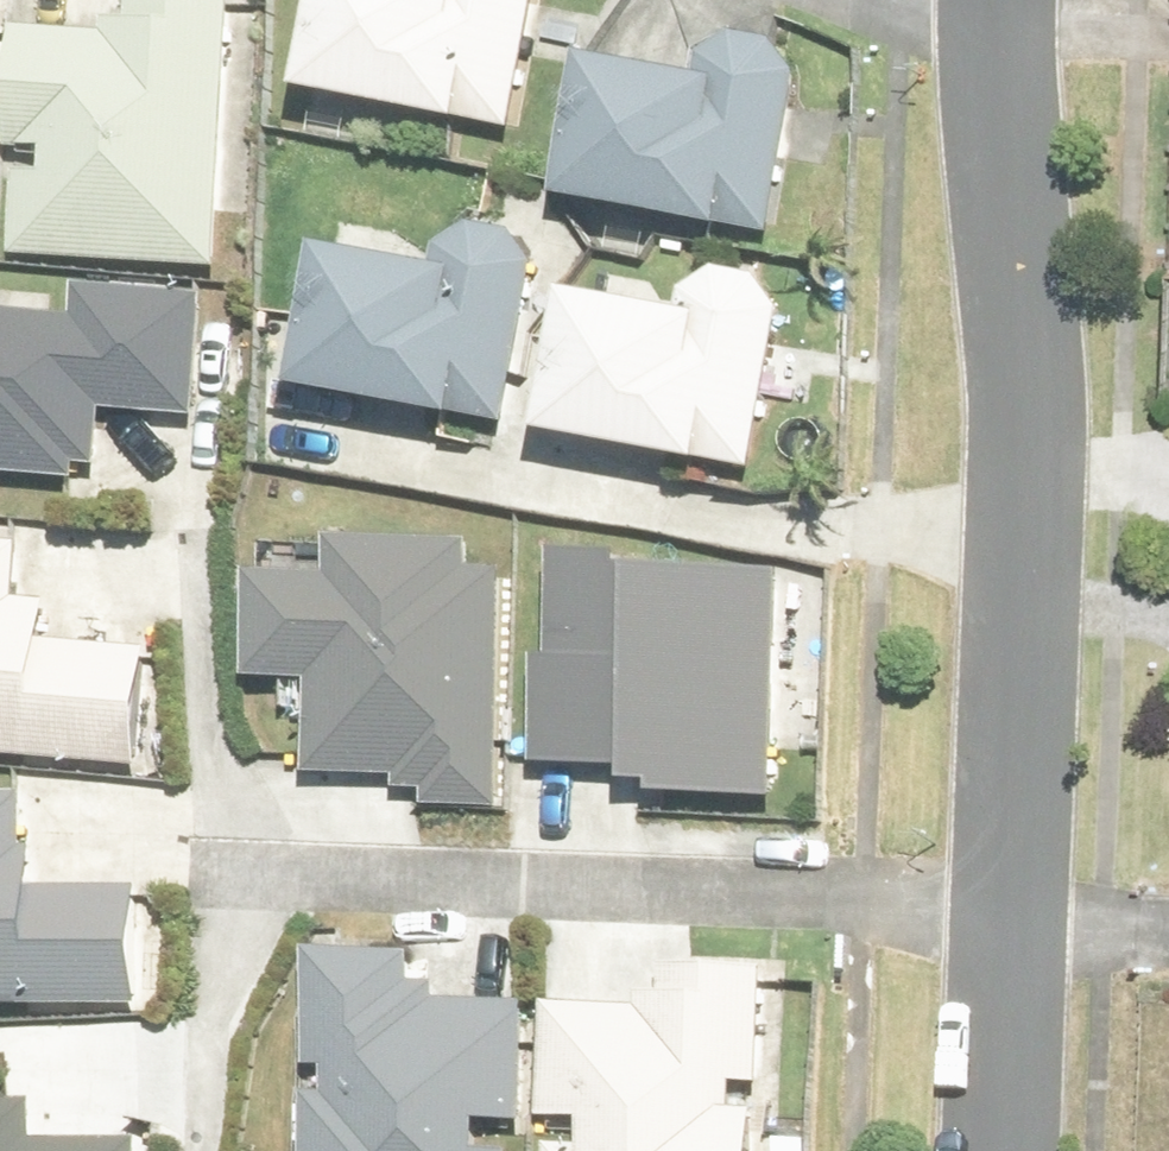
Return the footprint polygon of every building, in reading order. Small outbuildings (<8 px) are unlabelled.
[(12,263),(229,274),(242,0),(138,0),(137,22),(25,16),(12,263)] [(526,0),(309,0),(297,93),(510,120),(526,0)] [(771,225),(793,53),(793,50),(790,48),(788,47),(786,46),(783,44),(781,43),(778,42),(776,42),(773,41),(771,40),(768,39),(766,39),(763,38),(760,38),(758,38),(755,38),(752,38),(750,38),(747,38),(745,39),(742,39),(739,40),(737,41),(734,41),(732,42),(729,43),(727,44),(725,46),(722,47),(720,48),(718,50),(716,51),(713,53),(711,55),(710,56),(708,58),(705,78),(576,61),(559,198),(771,225)] [(506,420),(528,248),(527,245),(525,243),(523,242),(520,241),(518,239),(515,238),(513,237),(510,236),(508,236),(505,235),(503,234),(500,234),(498,234),(495,233),(492,233),(490,233),(487,233),(484,233),(482,233),(479,234),(476,234),(474,235),(471,235),(469,236),(466,237),(464,238),(461,239),(459,240),(457,242),(454,243),(452,245),(450,246),(448,248),(446,250),(444,251),(442,253),(440,273),(311,256),(293,393),(506,420)] [(753,463),(775,291),(774,288),(772,286),(769,285),(767,283),(765,282),(762,281),(760,280),(757,279),(755,278),(752,278),(750,277),(747,277),(745,276),(742,276),(739,276),(737,276),(734,276),(731,276),(729,276),(726,277),(723,277),(721,278),(718,278),(716,279),(713,280),(711,281),(708,282),(706,283),(704,285),(701,286),(699,287),(697,289),(695,291),(693,292),(691,294),(689,296),(687,316),(558,299),(540,435),(753,463)] [(75,473),(75,456),(105,457),(107,409),(198,413),(204,297),(74,291),(72,318),(0,315),(0,469),(75,473)] [(494,808),(501,565),(467,564),(467,538),(331,534),(330,564),(244,561),(240,680),(282,681),(281,710),(305,711),(303,768),(387,770),(387,794),(431,795),(430,806),(494,808)] [(138,761),(152,558),(0,547),(0,751),(138,761)] [(775,791),(785,569),(565,558),(560,658),(538,657),(533,766),(629,771),(628,784),(775,791)] [(137,1008),(137,885),(23,885),(23,794),(0,794),(0,1008),(137,1008)] [(305,945),(300,1150),(476,1150),(476,1120),(524,1121),(527,999),(405,996),(406,947),(305,945)] [(766,977),(644,972),(642,1018),(542,1014),(538,1110),(585,1112),(584,1150),(557,1150),(760,1150),(766,977)] [(138,1137),(35,1135),(36,1102),(2,1102),(2,1043),(0,1043),(0,1150),(138,1150),(138,1137)]
